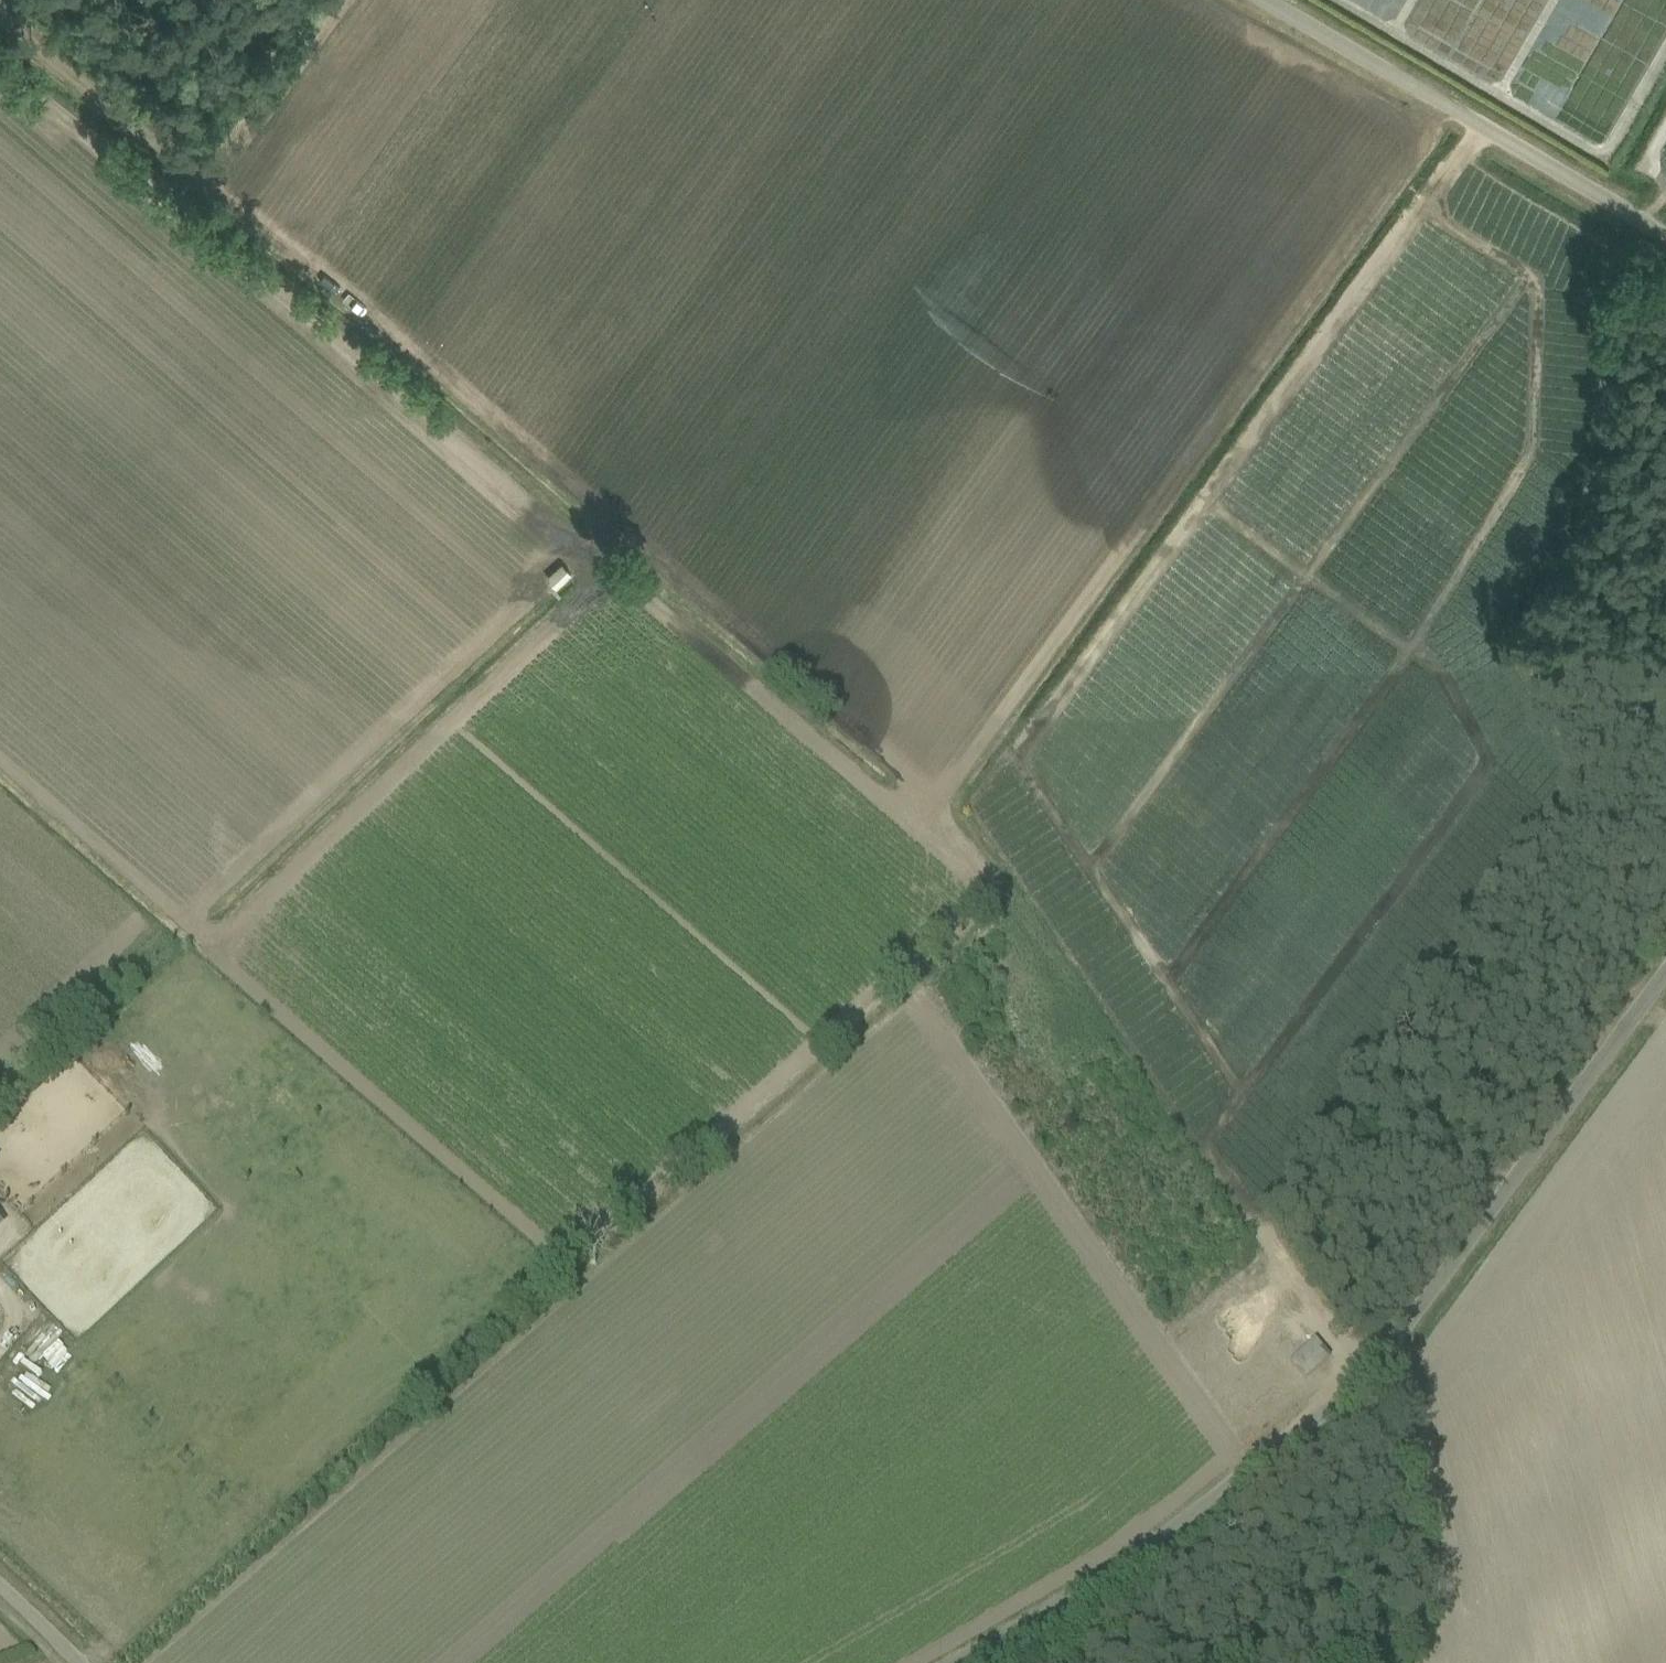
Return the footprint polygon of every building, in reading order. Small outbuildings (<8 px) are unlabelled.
[(562,564),(548,576),(557,585),(570,574),(562,564)] [(1289,1363),(1304,1380),(1329,1356),(1314,1340),(1289,1363)]
